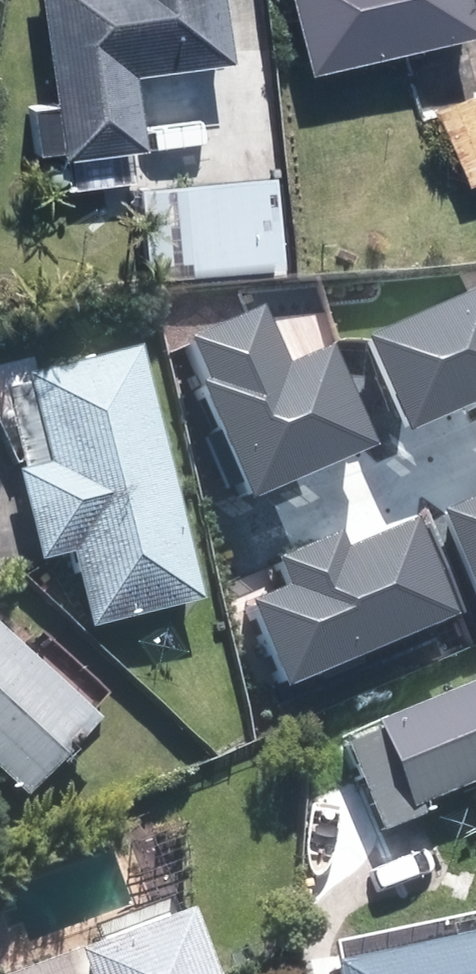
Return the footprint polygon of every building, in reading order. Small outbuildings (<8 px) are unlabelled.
[(25,161),(46,159),(50,195),(129,187),(118,80),(213,71),(206,0),(28,0),(38,109),(20,111),(25,161)] [(297,79),(462,41),(452,0),(279,0),(297,79)] [(423,108),(452,190),(475,181),(475,89),(423,108)] [(250,180),(174,187),(184,282),(273,273),(264,178),(250,180)] [(412,431),(475,402),(475,288),(369,337),(412,431)] [(203,383),(253,499),(380,445),(336,343),(292,362),(267,303),(191,336),(210,380),(203,383)] [(109,355),(11,376),(14,391),(0,394),(0,419),(32,566),(59,560),(75,635),(165,616),(109,355)] [(450,507),(475,571),(475,497),(450,507)] [(460,613),(422,517),(352,545),(344,528),(280,553),(293,585),(260,599),(293,679),(460,613)] [(11,807),(86,728),(74,717),(92,698),(29,638),(11,657),(0,647),(0,797),(11,807)] [(475,789),(475,685),(355,731),(358,741),(335,750),(369,839),(419,820),(416,812),(475,789)] [(166,920),(19,973),(186,973),(166,920)] [(473,949),(332,973),(475,973),(475,942),(473,949)]
